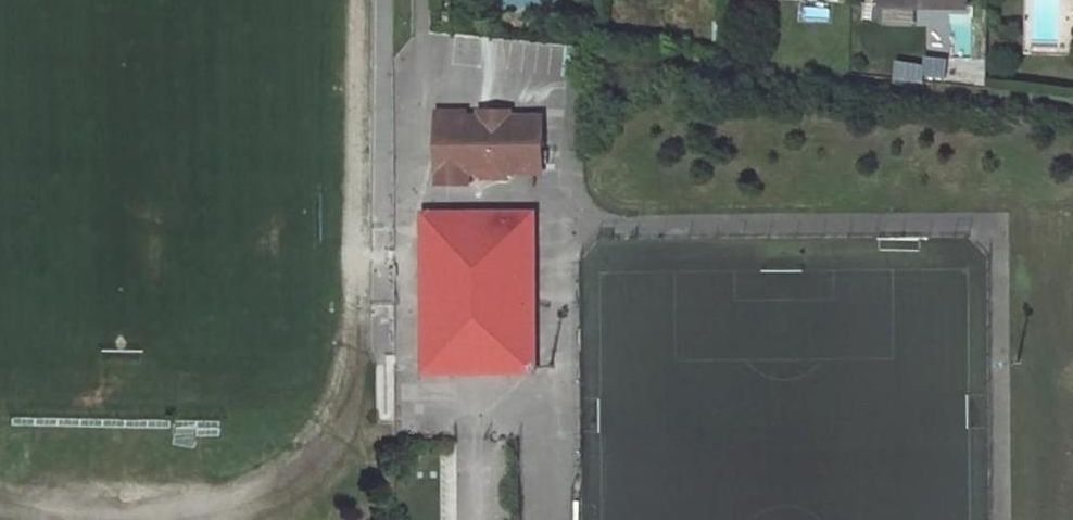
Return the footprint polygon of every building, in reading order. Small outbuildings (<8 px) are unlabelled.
[(454,13),(445,12),(444,25),(453,27),(454,13)] [(838,57),(837,73),(850,74),(851,57),(838,57)] [(483,111),(482,123),(511,124),(512,111),(483,111)] [(511,124),(482,123),(470,123),(470,117),(439,117),(439,165),(469,167),(470,175),(527,175),(527,165),(544,165),(544,117),(525,117),(525,124),(511,124)] [(469,185),(470,175),(469,167),(439,165),(439,185),(469,185)] [(544,175),(544,165),(527,165),(527,175),(544,175)] [(531,213),(427,214),(428,367),(532,366),(531,213)]
